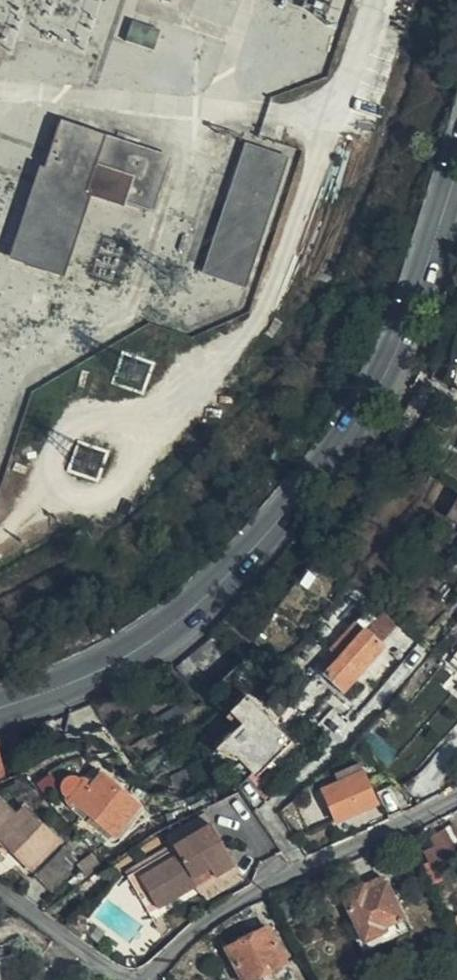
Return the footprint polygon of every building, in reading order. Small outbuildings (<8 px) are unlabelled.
[(162,30),(133,21),(126,44),(154,53),(162,30)] [(105,138),(60,123),(44,170),(39,168),(8,261),(63,279),(89,198),(86,197),(96,167),(105,138)] [(176,160),(105,138),(96,167),(135,180),(127,206),(152,214),(161,208),(176,160)] [(288,158),(245,145),(205,276),(248,290),(288,158)] [(135,180),(96,167),(86,197),(89,198),(125,212),(127,206),(135,180)] [(381,614),(327,676),(345,691),(383,648),(379,644),(395,625),(381,614)] [(404,651),(401,647),(396,647),(392,651),(391,656),(394,660),(400,660),(403,658),(405,654),(404,651)] [(291,744),(263,715),(247,700),(231,716),(241,727),(216,753),(236,762),(238,760),(257,779),(291,744)] [(105,728),(90,706),(70,714),(78,731),(105,728)] [(336,775),(341,785),(363,775),(359,766),(336,775)] [(138,807),(101,775),(93,786),(84,781),(78,782),(73,779),(67,781),(62,786),(60,793),(65,800),(64,804),(71,808),(75,806),(114,838),(138,807)] [(363,775),(341,785),(323,792),(337,823),(376,806),(363,775)] [(426,795),(413,780),(404,787),(418,802),(426,795)] [(241,794),(257,818),(268,807),(250,781),(237,789),(241,794)] [(398,814),(389,791),(378,796),(388,818),(398,814)] [(0,801),(0,844),(29,873),(58,844),(23,810),(16,816),(0,801)] [(211,873),(214,877),(215,879),(235,867),(212,829),(175,850),(183,865),(143,889),(156,911),(197,887),(194,883),(211,873)] [(456,852),(456,834),(455,831),(450,830),(444,833),(442,837),(442,843),(446,846),(452,855),(456,852)] [(183,865),(175,850),(129,878),(150,915),(156,911),(143,889),(183,865)] [(72,860),(61,851),(35,877),(51,894),(69,875),(64,868),(72,860)] [(197,887),(214,877),(211,873),(194,883),(197,887)] [(383,877),(363,885),(366,892),(387,884),(383,877)] [(366,892),(363,885),(345,893),(357,921),(366,939),(383,931),(404,922),(387,884),(366,892)] [(357,921),(351,923),(362,947),(386,936),(383,931),(366,939),(357,921)] [(246,935),(226,946),(228,950),(226,951),(241,979),(255,979),(284,965),(268,931),(248,941),(246,935)]
